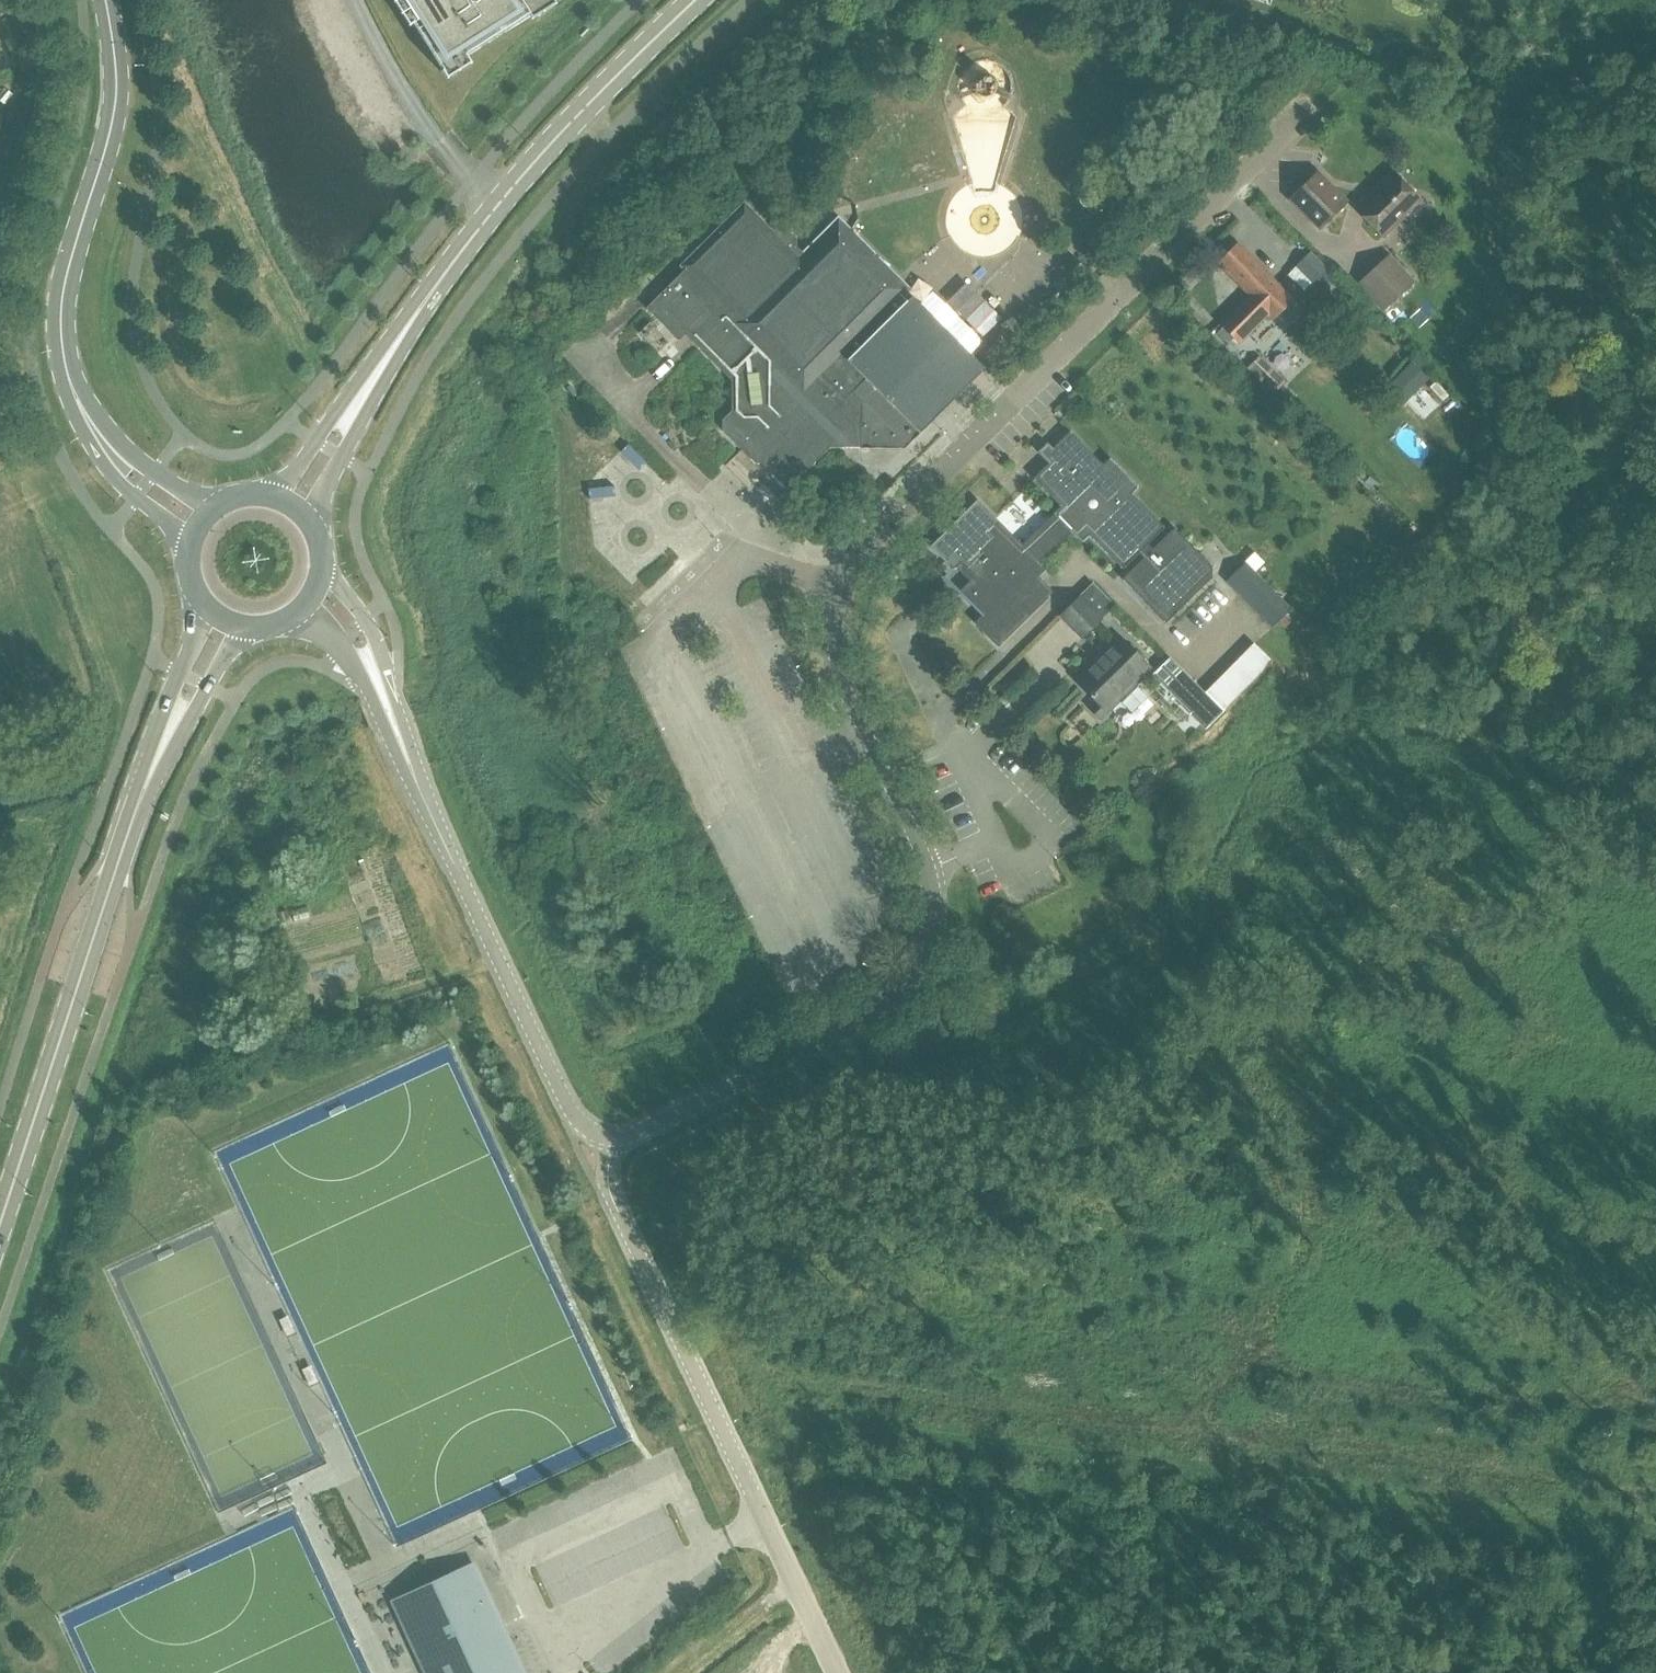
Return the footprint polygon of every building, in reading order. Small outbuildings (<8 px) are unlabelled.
[(443,71),(555,0),(399,0),(443,71)] [(1011,93),(1011,92),(1009,84),(1005,77),(1002,73),(998,71),(989,69),(980,70),(976,72),(972,75),(969,79),(967,82),(964,91),(965,96),(966,100),(971,108),(974,111),(978,113),(986,115),(994,114),(998,113),(1002,110),(1006,106),(1009,101),(1011,93)] [(1321,231),(1349,203),(1318,172),(1290,199),(1321,231)] [(1384,237),(1421,200),(1395,173),(1357,210),(1384,237)] [(862,444),(862,448),(906,448),(985,370),(909,297),(904,302),(897,295),(897,285),(839,225),(827,226),(799,255),(790,247),(792,237),(781,225),(773,225),(769,229),(744,205),(733,207),(679,260),(679,269),(643,305),(676,339),(682,334),(727,379),(727,411),(720,418),(719,429),(753,462),(761,463),(785,486),(827,444),(862,444)] [(1274,319),(1294,300),(1239,244),(1219,264),(1250,295),(1221,324),(1241,343),(1270,315),(1274,319)] [(1313,281),(1327,267),(1310,251),(1296,264),(1313,281)] [(1415,281),(1390,256),(1357,284),(1382,310),(1415,281)] [(1052,289),(1037,297),(1043,307),(1057,299),(1052,289)] [(1014,315),(1002,323),(1012,338),(1024,330),(1014,315)] [(650,322),(640,333),(659,353),(661,351),(670,343),(652,324),(650,322)] [(1001,333),(996,339),(1007,348),(1012,342),(1001,333)] [(1260,354),(1246,369),(1271,394),(1286,380),(1260,354)] [(1413,362),(1399,376),(1415,392),(1429,378),(1413,362)] [(1436,377),(1416,398),(1431,411),(1451,391),(1436,377)] [(571,385),(567,388),(573,397),(577,394),(571,385)] [(1104,465),(1071,431),(1054,448),(1049,442),(1038,452),(1050,463),(1034,478),(1062,506),(1054,514),(1071,531),(1083,543),(1090,535),(1124,569),(1140,553),(1145,557),(1123,579),(1167,623),(1213,578),(1213,566),(1175,528),(1154,549),(1149,544),(1166,528),(1133,494),(1140,486),(1112,457),(1104,465)] [(1062,600),(1039,576),(1047,569),(1039,561),(1071,531),(1054,514),(1023,545),(979,499),(932,546),(954,568),(961,561),(975,577),(968,583),(966,585),(960,591),(983,615),(975,622),(999,647),(1030,616),(1038,624),(1062,600)] [(1292,609),(1255,572),(1264,562),(1255,553),(1227,581),(1273,628),(1292,609)] [(1081,597),(1062,615),(1083,637),(1102,619),(1115,606),(1094,584),(1081,597)] [(1104,656),(1078,682),(1098,701),(1091,708),(1101,719),(1120,700),(1132,712),(1154,690),(1141,677),(1150,667),(1121,637),(1103,655),(1104,656)] [(1208,689),(1228,707),(1277,658),(1257,639),(1208,689)] [(1190,677),(1170,657),(1153,675),(1179,701),(1205,727),(1223,710),(1190,677)] [(287,912),(279,914),(282,923),(290,920),(287,912)] [(659,1547),(679,1552),(683,1536),(664,1531),(659,1547)] [(408,1611),(429,1655),(436,1658),(439,1656),(444,1666),(432,1672),(431,1672),(525,1672),(489,1595),(481,1599),(472,1581),(454,1574),(415,1592),(408,1611)] [(557,1579),(556,1594),(581,1596),(582,1581),(557,1579)]
